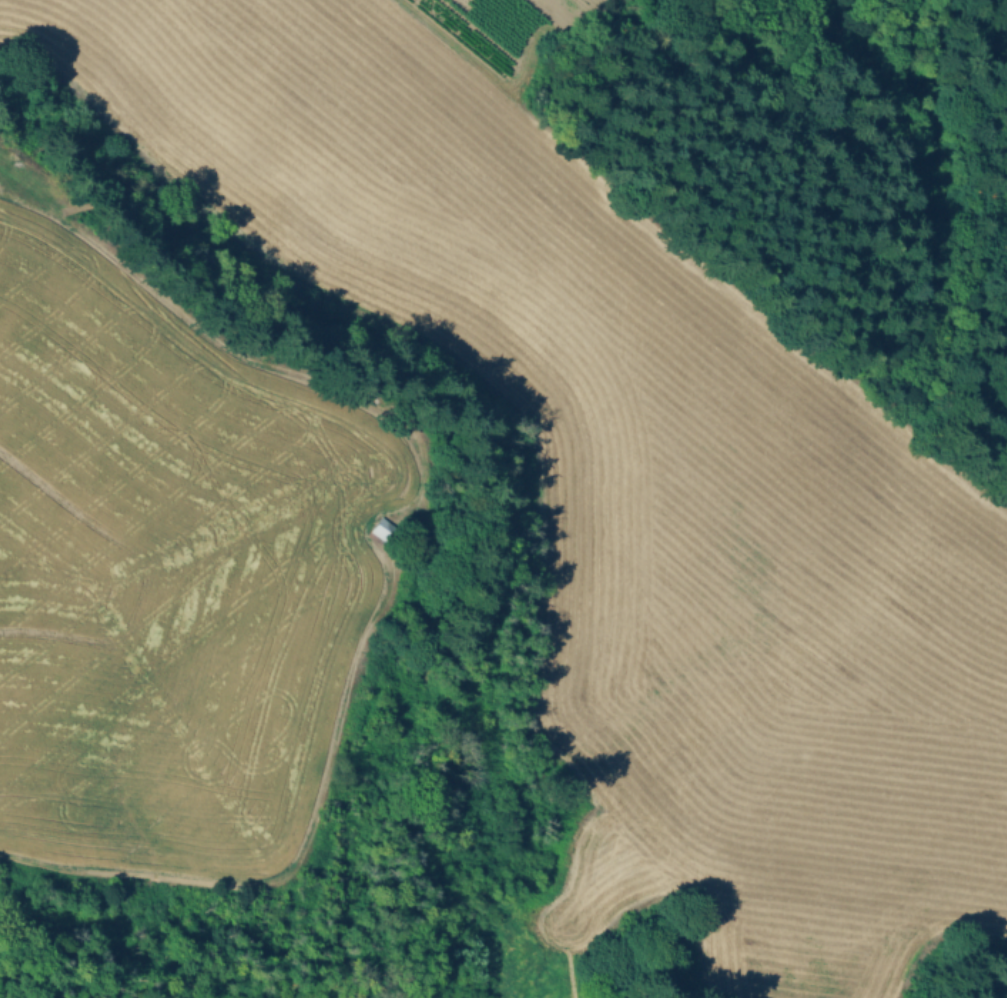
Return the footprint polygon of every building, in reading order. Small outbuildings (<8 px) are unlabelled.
[(368,531),(381,543),(392,529),(379,518),(368,531)]
